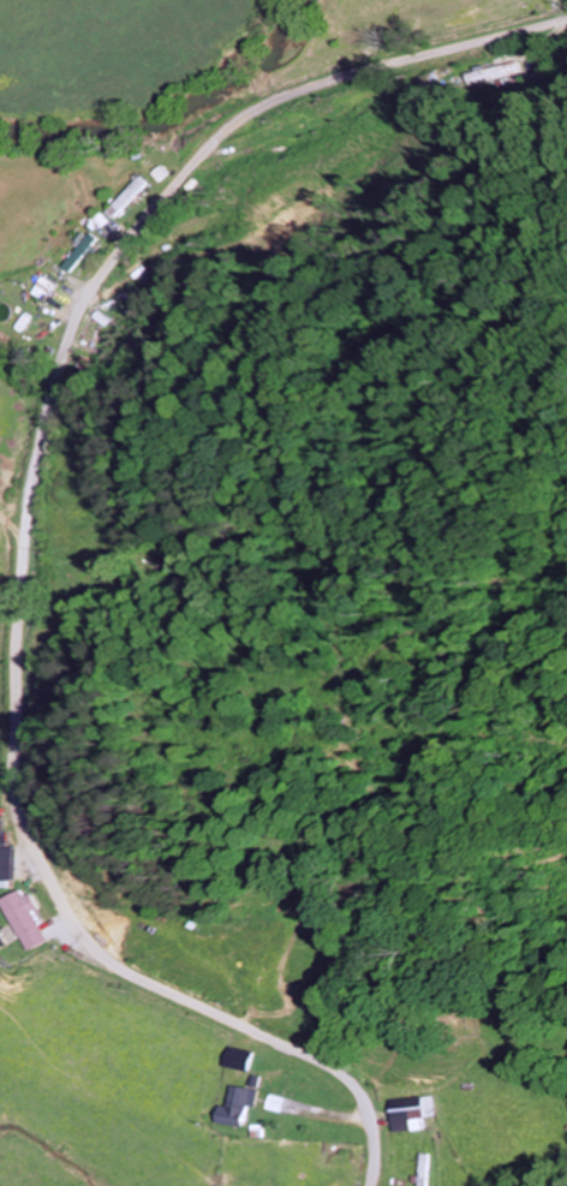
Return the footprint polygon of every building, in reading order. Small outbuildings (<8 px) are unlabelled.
[(474,78),(464,79),(464,83),(514,78),(512,66),(473,70),(474,78)] [(155,175),(162,184),(171,178),(164,168),(155,175)] [(151,185),(144,178),(115,207),(122,214),(151,185)] [(105,243),(96,235),(68,267),(76,275),(105,243)] [(16,883),(16,847),(12,847),(13,837),(20,837),(20,834),(0,833),(0,882),(16,883)] [(30,953),(50,943),(35,914),(38,913),(26,890),(4,902),(30,953)] [(249,1053),(225,1049),(221,1069),(245,1073),(249,1053)] [(217,1107),(215,1125),(240,1128),(243,1108),(252,1109),(254,1092),(228,1088),(225,1108),(217,1107)] [(281,1101),(266,1096),(262,1110),(277,1115),(281,1101)]
